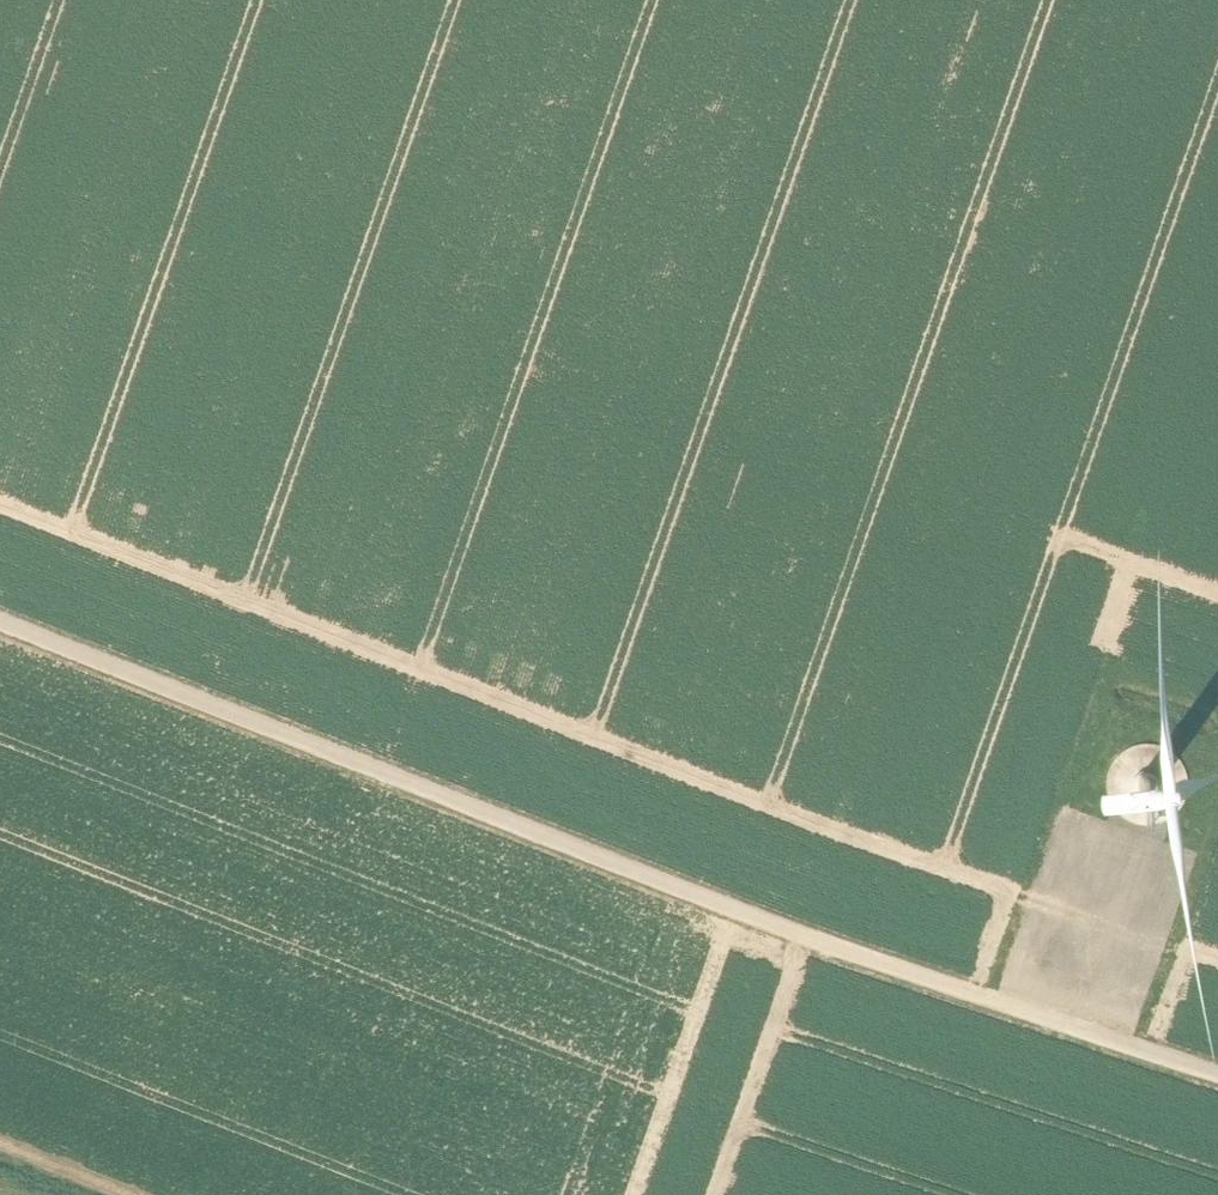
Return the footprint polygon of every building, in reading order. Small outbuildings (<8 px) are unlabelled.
[(1106,781),(1106,784),(1106,787),(1106,791),(1107,794),(1108,797),(1109,800),(1110,803),(1112,806),(1114,809),(1116,811),(1119,814),(1122,816),(1125,818),(1128,820),(1131,822),(1135,823),(1138,824),(1142,825),(1145,825),(1149,825),(1153,825),(1156,824),(1160,823),(1163,822),(1165,821),(1166,820),(1169,818),(1172,816),(1175,814),(1177,812),(1179,809),(1181,806),(1183,803),(1185,801),(1186,797),(1187,794),(1188,791),(1188,788),(1188,784),(1188,780),(1187,777),(1187,773),(1185,770),(1184,766),(1182,763),(1180,760),(1178,757),(1175,754),(1172,752),(1169,750),(1166,748),(1163,746),(1159,745),(1156,744),(1152,744),(1148,743),(1145,743),(1141,744),(1137,744),(1134,745),(1130,747),(1127,748),(1124,750),(1121,752),(1118,755),(1116,758),(1113,760),(1111,763),(1110,767),(1108,770),(1107,774),(1106,777),(1106,781)]
